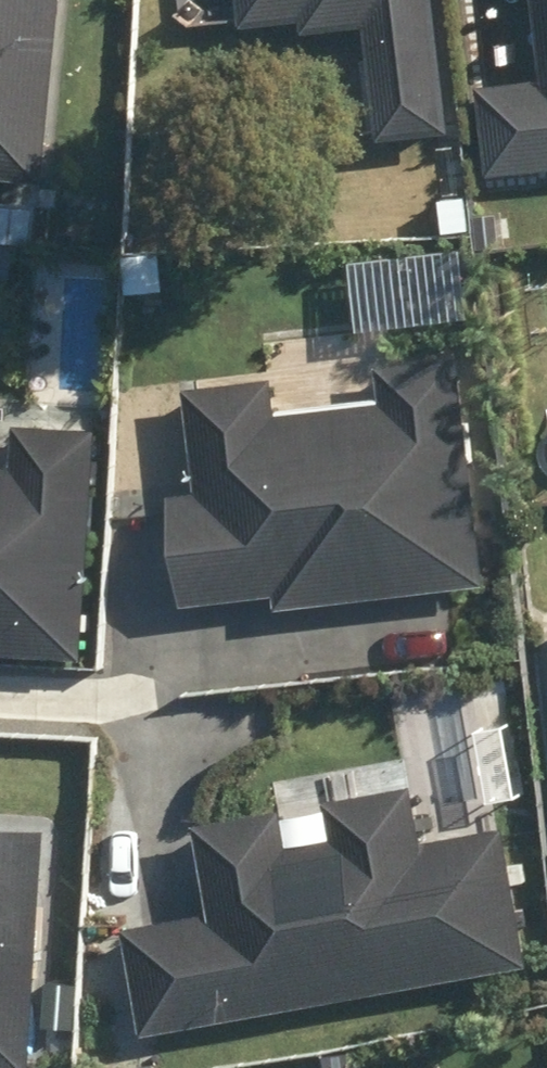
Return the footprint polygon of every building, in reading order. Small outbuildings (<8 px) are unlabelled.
[(49,181),(66,0),(0,0),(0,177),(49,181)] [(372,145),(448,136),(432,0),(232,0),(235,31),(295,24),(297,38),(358,31),(372,145)] [(492,173),(546,167),(546,77),(483,84),(492,173)] [(491,583),(463,354),(383,363),(388,400),(283,412),(279,376),(188,386),(201,490),(174,493),(188,604),(281,593),(282,608),(491,583)] [(94,432),(11,427),(8,468),(0,467),(0,658),(79,663),(94,432)] [(283,850),(276,812),(189,828),(204,914),(118,930),(137,1039),(525,969),(500,830),(417,845),(406,788),(320,803),(327,842),(283,850)] [(49,829),(0,826),(0,1067),(35,1067),(49,829)]
